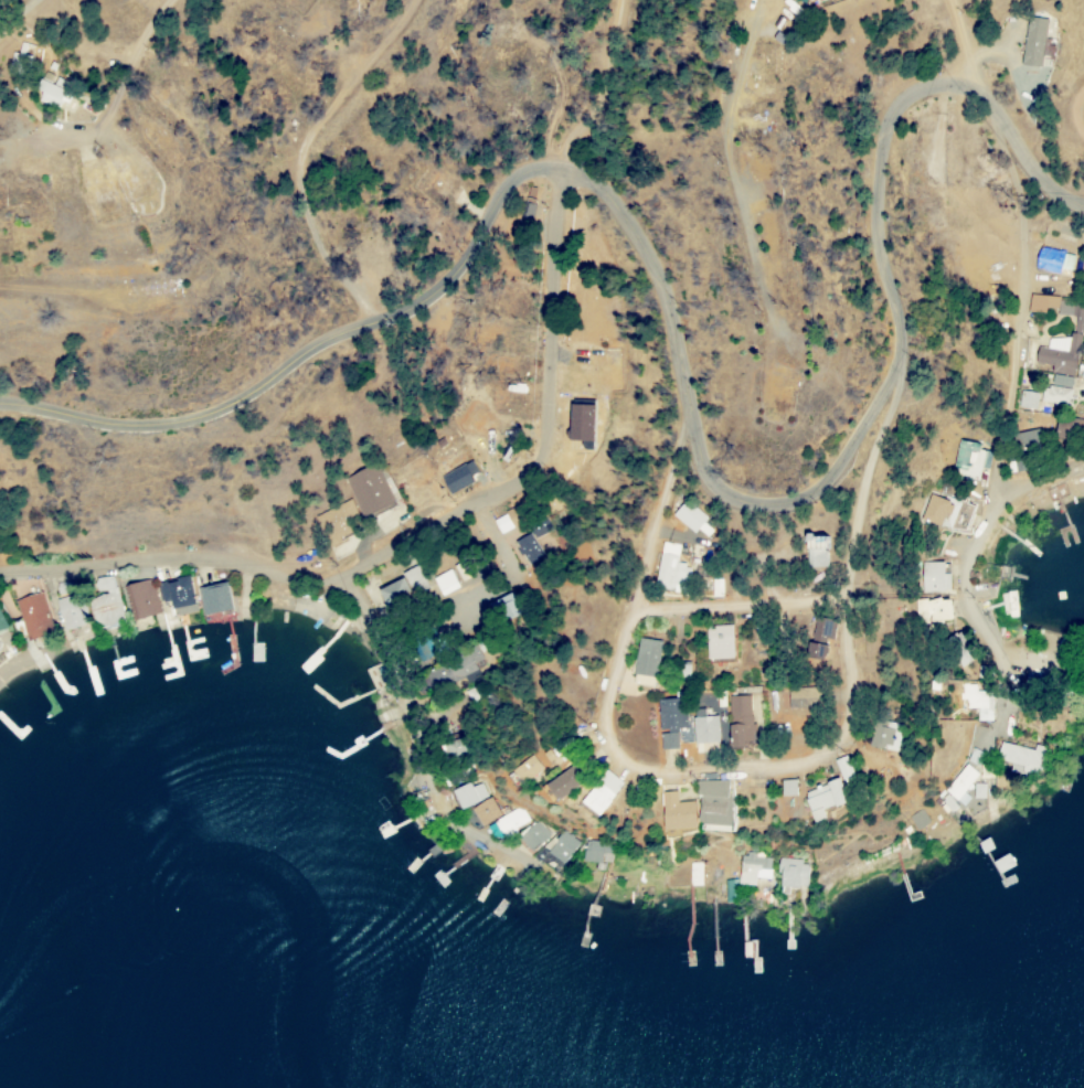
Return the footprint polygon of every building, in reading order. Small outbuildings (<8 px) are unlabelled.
[(1046,20),(1027,17),(1020,65),(1039,68),(1046,20)] [(34,89),(41,92),(37,101),(56,108),(63,90),(38,80),(34,89)] [(1074,256),(1038,247),(1033,269),(1057,275),(1059,269),(1070,271),(1074,256)] [(1045,314),(1046,308),(1057,309),(1058,297),(1029,295),(1028,313),(1045,314)] [(1075,317),(1073,334),(1082,335),(1083,315),(1083,306),(1058,303),(1056,315),(1075,317)] [(1069,340),(1047,337),(1046,348),(1036,347),(1034,364),(1051,366),(1050,374),(1074,377),(1080,336),(1069,334),(1069,340)] [(1039,404),(1069,407),(1072,378),(1051,375),(1050,388),(1041,387),(1039,404)] [(1035,410),(1037,393),(1019,390),(1017,407),(1035,410)] [(1071,435),(1083,436),(1083,421),(1055,420),(1054,439),(1071,440),(1071,435)] [(1040,449),(1038,431),(1013,433),(1015,452),(1040,449)] [(956,440),(950,475),(977,480),(979,469),(987,470),(990,453),(977,450),(978,444),(956,440)] [(478,479),(471,462),(439,475),(446,492),(478,479)] [(343,478),(363,519),(394,505),(374,464),(343,478)] [(944,527),(951,502),(927,496),(920,521),(944,527)] [(314,517),(324,538),(333,534),(330,529),(358,515),(350,499),(314,517)] [(668,517),(690,534),(701,519),(679,502),(668,517)] [(492,520),(499,534),(515,526),(509,512),(492,520)] [(514,541),(523,564),(541,557),(531,534),(514,541)] [(826,568),(825,537),(802,537),(802,568),(826,568)] [(676,546),(659,543),(651,588),(682,594),(687,567),(673,564),(676,546)] [(943,562),(921,562),(920,592),(949,592),(949,574),(943,574),(943,562)] [(427,588),(418,566),(401,572),(410,595),(427,588)] [(433,578),(440,596),(458,589),(450,571),(433,578)] [(124,625),(113,575),(93,580),(97,595),(87,598),(95,631),(124,625)] [(172,617),(194,613),(188,578),(157,583),(160,601),(169,600),(172,617)] [(409,595),(401,578),(376,590),(384,608),(409,595)] [(160,613),(149,579),(123,587),(134,622),(160,613)] [(709,598),(720,597),(719,580),(709,581),(709,598)] [(231,610),(224,583),(199,589),(206,616),(231,610)] [(1002,618),(1017,617),(1015,592),(1000,594),(1002,618)] [(16,599),(24,641),(51,635),(42,593),(16,599)] [(492,602),(501,623),(519,616),(511,594),(492,602)] [(63,631),(84,625),(77,599),(57,604),(63,631)] [(949,599),(914,600),(915,623),(950,622),(949,599)] [(806,659),(823,661),(825,640),(832,640),(834,621),(811,618),(806,659)] [(705,660),(731,659),(730,626),(704,627),(705,660)] [(961,668),(972,660),(963,649),(968,645),(958,631),(942,642),(961,668)] [(658,641),(636,639),(633,675),(656,676),(658,641)] [(456,653),(459,659),(425,673),(432,690),(476,672),(472,663),(481,659),(476,645),(456,653)] [(632,683),(650,687),(652,679),(634,675),(632,683)] [(990,722),(991,692),(975,691),(975,685),(960,684),(960,700),(965,700),(965,708),(976,708),(976,721),(990,722)] [(787,689),(788,708),(817,707),(816,687),(787,689)] [(727,697),(729,748),(752,747),(750,696),(727,697)] [(677,749),(676,729),(684,728),(682,699),(656,700),(658,732),(659,750),(677,749)] [(704,717),(703,709),(692,710),(694,744),(718,743),(717,717),(704,717)] [(868,748),(897,752),(901,725),(872,720),(868,748)] [(466,754),(463,740),(445,743),(447,757),(466,754)] [(1019,747),(1000,743),(996,760),(1011,763),(1009,772),(1038,777),(1044,748),(1020,743),(1019,747)] [(512,770),(523,784),(542,770),(531,755),(512,770)] [(833,761),(842,783),(854,778),(845,756),(833,761)] [(970,797),(964,794),(977,773),(962,764),(944,793),(965,806),(970,797)] [(556,802),(583,782),(571,766),(544,786),(556,802)] [(582,805),(601,816),(622,781),(602,770),(582,805)] [(780,797),(796,796),(795,780),(780,781),(780,797)] [(812,823),(825,819),(822,811),(845,803),(838,780),(802,791),(812,823)] [(729,825),(730,781),(695,781),(695,795),(698,795),(698,825),(729,825)] [(460,809),(486,798),(480,783),(471,787),(469,783),(452,790),(460,809)] [(973,799),(984,799),(985,784),(973,784),(973,799)] [(694,802),(676,803),(675,792),(661,792),(662,831),(695,830),(694,802)] [(950,813),(958,807),(948,795),(941,801),(950,813)] [(480,826),(499,817),(490,799),(471,808),(480,826)] [(929,823),(920,809),(907,817),(915,831),(929,823)] [(526,824),(519,810),(491,824),(498,838),(526,824)] [(526,850),(547,839),(539,823),(517,834),(526,850)] [(544,853),(566,864),(577,841),(556,830),(544,853)] [(582,862),(611,863),(611,843),(583,842),(582,862)] [(770,879),(770,858),(754,858),(754,854),(738,854),(738,880),(724,880),(724,903),(736,903),(736,886),(755,886),(755,879),(770,879)] [(806,861),(779,860),(778,894),(787,894),(788,888),(806,888),(806,861)]
